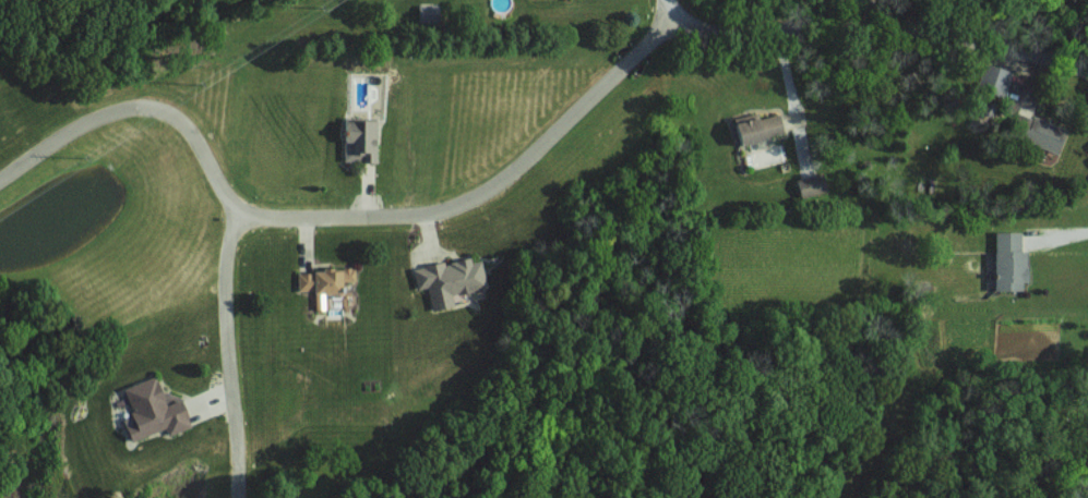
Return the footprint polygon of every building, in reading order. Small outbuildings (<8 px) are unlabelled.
[(1006,71),(983,62),(973,87),(996,96),(1006,71)] [(1004,134),(1055,151),(1063,128),(1012,111),(1004,134)] [(727,143),(777,134),(773,112),(723,121),(727,143)] [(380,161),(378,120),(344,121),(345,162),(380,161)] [(793,196),(821,192),(819,176),(791,179),(793,196)] [(1020,290),(1022,251),(1016,250),(1016,231),(991,231),(989,289),(1020,290)] [(434,309),(457,306),(455,292),(489,287),(484,255),(416,266),(420,288),(430,286),(434,309)] [(300,292),(347,291),(346,281),(356,281),(356,268),(300,269),(300,292)] [(126,387),(136,414),(127,417),(135,440),(168,428),(170,434),(195,426),(186,398),(170,404),(160,375),(126,387)]
